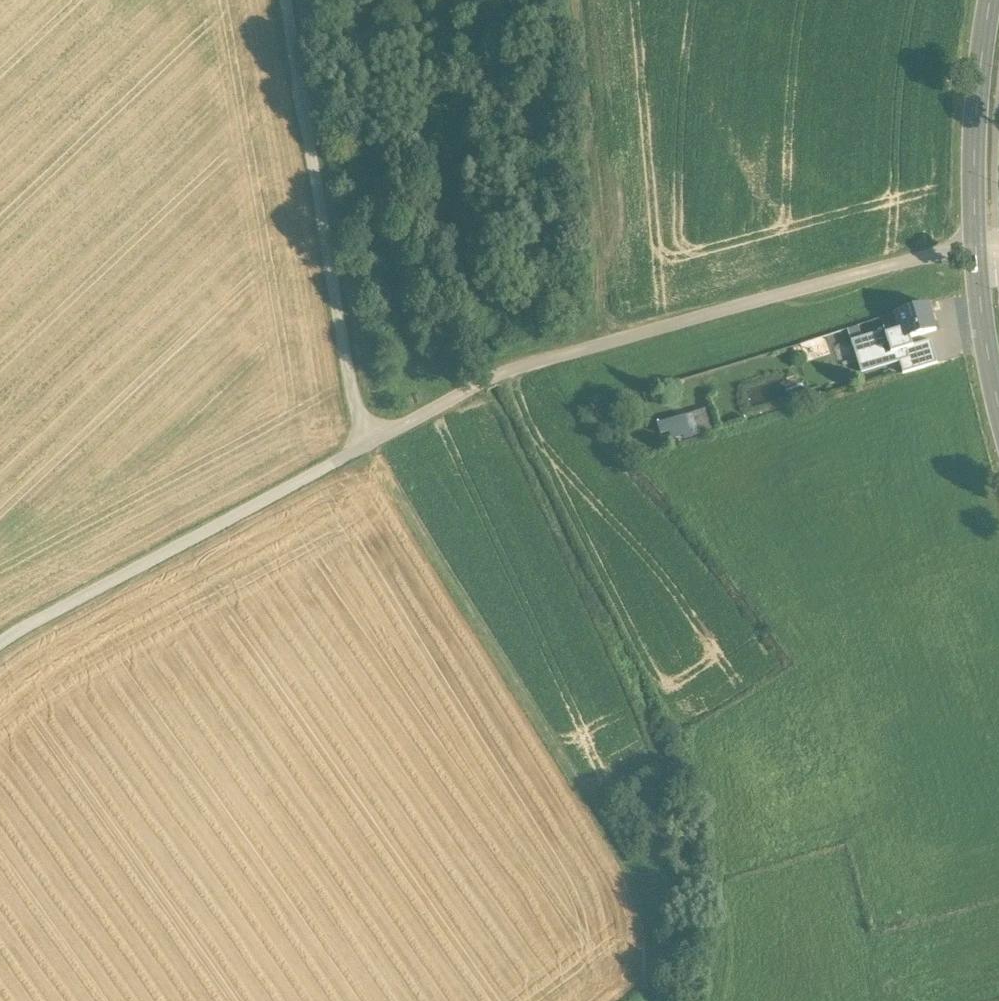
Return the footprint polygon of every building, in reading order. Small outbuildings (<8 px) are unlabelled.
[(928,307),(895,317),(897,323),(902,342),(935,332),(928,307)] [(888,326),(897,323),(895,317),(865,325),(868,337),(878,334),(890,331),(888,326)] [(902,342),(897,323),(888,326),(890,331),(878,334),(882,348),(902,342)] [(878,334),(868,337),(865,338),(873,360),(885,356),(882,348),(878,334)] [(939,345),(917,351),(921,362),(942,357),(939,345)] [(908,351),(893,355),(895,362),(910,357),(908,351)] [(853,367),(860,389),(900,377),(898,371),(895,362),(893,355),(853,367)] [(913,366),(910,357),(895,362),(898,371),(913,366)] [(914,372),(913,366),(898,371),(900,377),(914,372)] [(669,439),(712,429),(708,410),(665,420),(669,439)]
